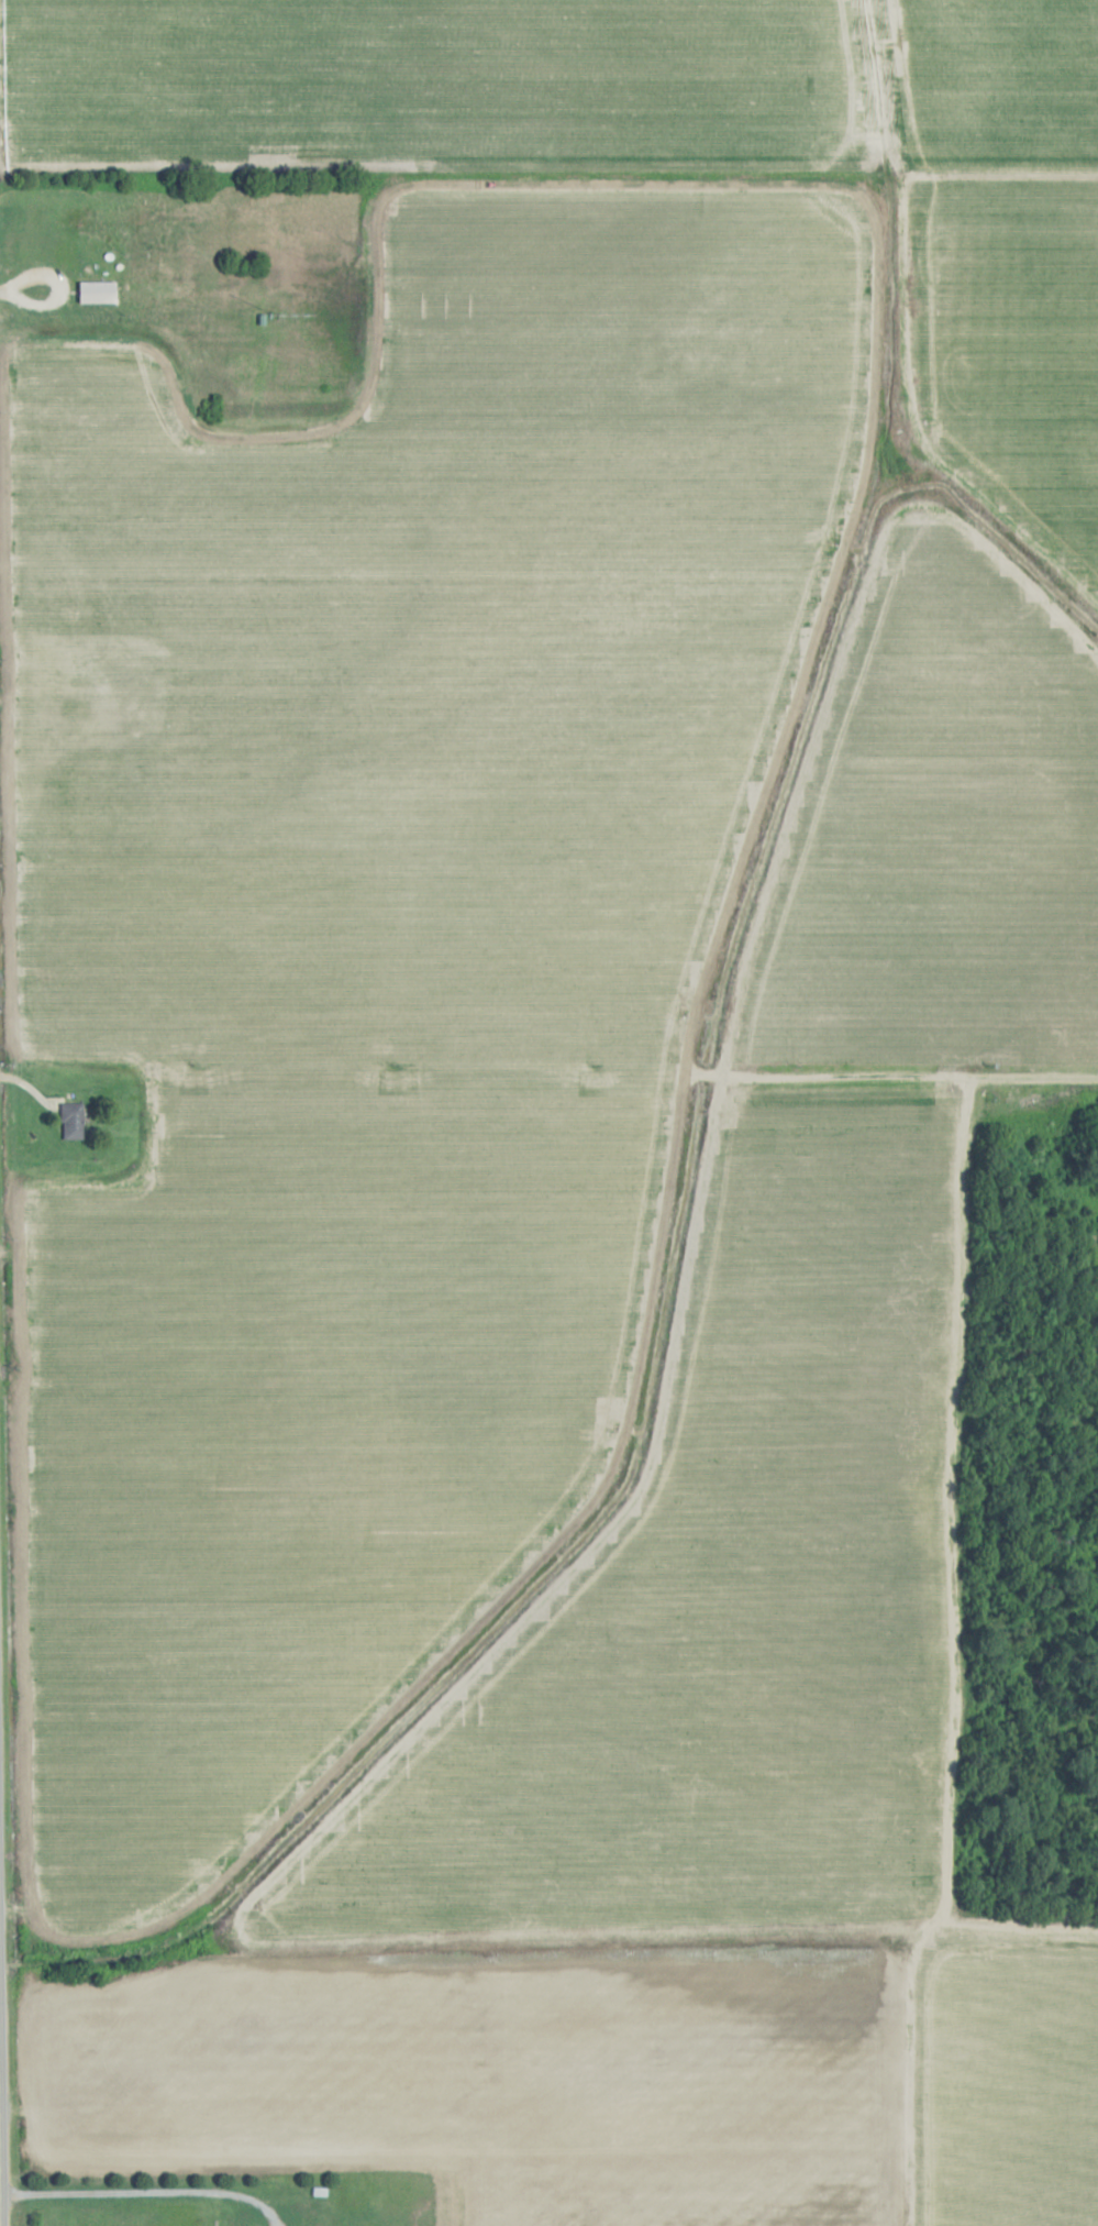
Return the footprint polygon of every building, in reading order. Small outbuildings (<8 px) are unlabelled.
[(115,303),(115,282),(79,282),(79,303),(115,303)] [(63,1139),(83,1139),(83,1103),(63,1103),(63,1139)]
